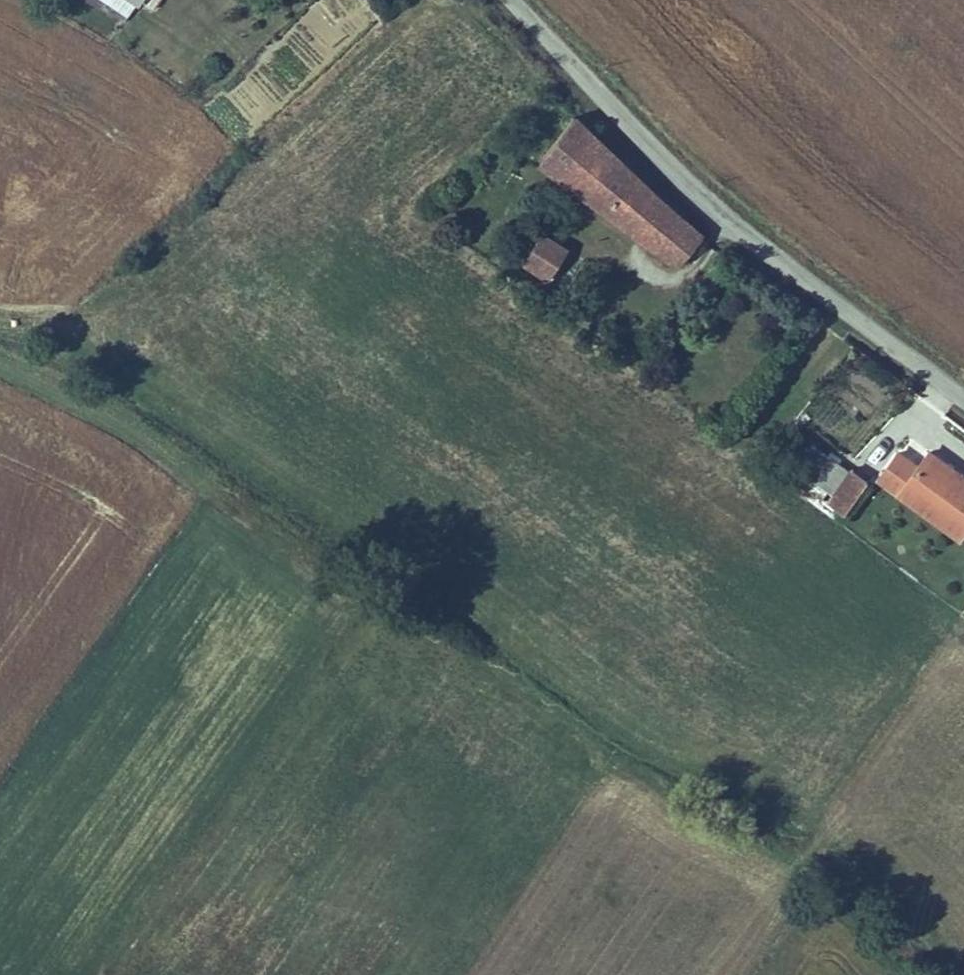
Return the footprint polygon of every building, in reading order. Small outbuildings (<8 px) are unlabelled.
[(138,3),(133,0),(96,0),(127,20),(138,3)] [(708,232),(572,114),(535,166),(678,272),(708,232)] [(535,232),(517,261),(566,291),(584,261),(535,232)] [(876,483),(957,541),(963,531),(963,478),(931,454),(919,472),(896,456),(876,483)] [(837,515),(861,482),(845,471),(822,504),(837,515)]
